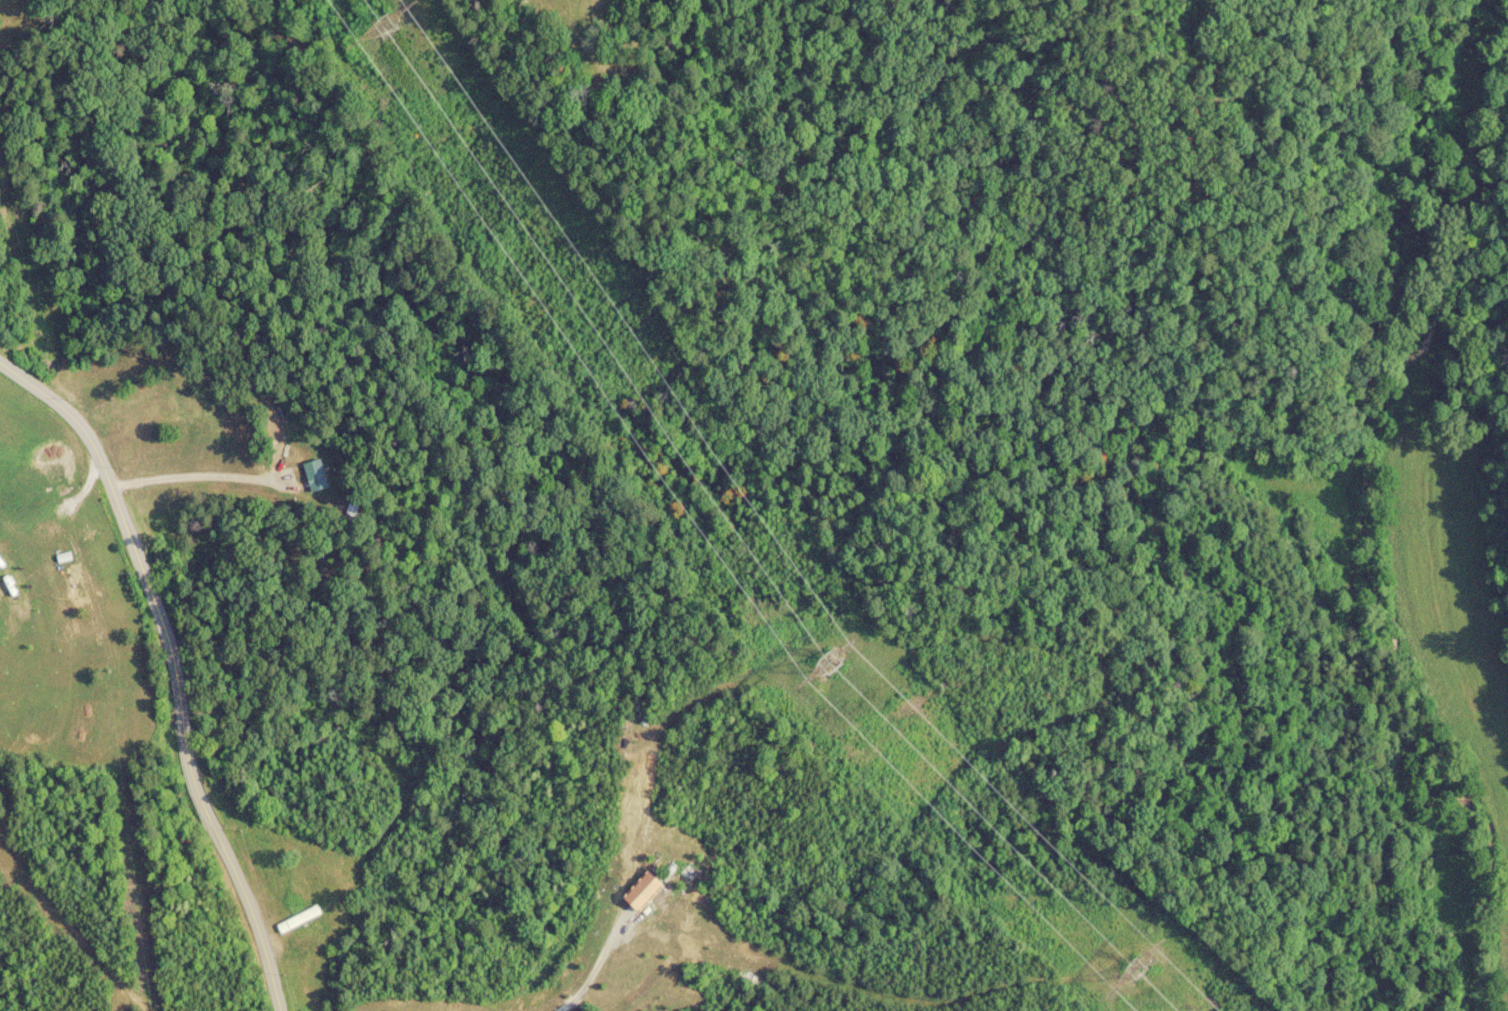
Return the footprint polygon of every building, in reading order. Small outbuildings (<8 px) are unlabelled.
[(329,488),(321,459),(303,464),(312,493),(329,488)] [(623,898),(637,911),(662,885),(649,872),(623,898)]
